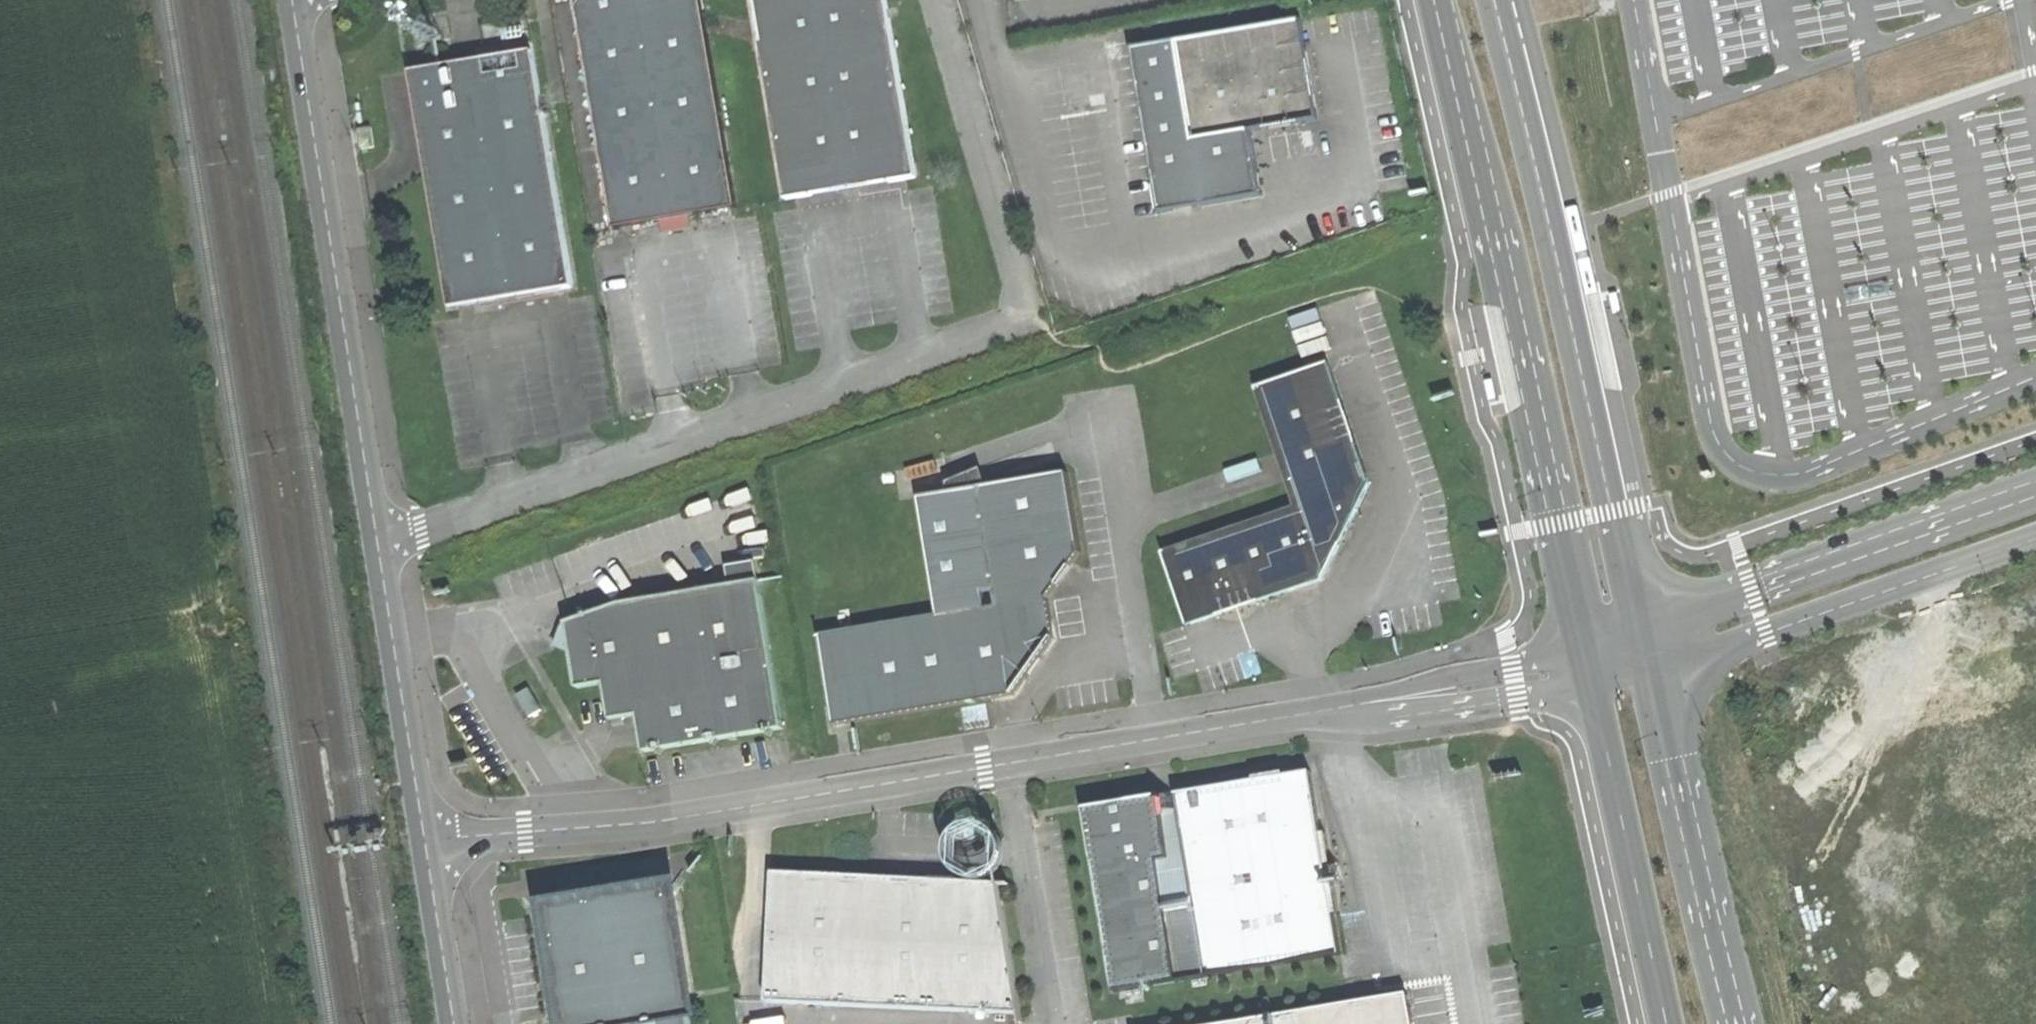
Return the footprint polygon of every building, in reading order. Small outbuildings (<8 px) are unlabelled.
[(735,206),(700,0),(574,0),(612,226),(735,206)] [(885,0),(751,0),(783,198),(914,176),(885,0)] [(1301,21),(1178,41),(1194,139),(1249,130),(1317,119),(1301,21)] [(571,285),(530,41),(476,50),(477,59),(456,62),(416,69),(419,87),(415,87),(416,92),(413,93),(415,108),(422,107),(424,121),(418,122),(445,286),(474,281),(475,287),(486,295),(496,293),(496,298),(571,285)] [(1194,139),(1178,41),(1132,48),(1144,124),(1158,211),(1259,194),(1249,130),(1194,139)] [(409,70),(413,93),(416,92),(415,87),(419,87),(416,69),(409,70)] [(415,108),(418,122),(424,121),(422,107),(415,108)] [(449,306),(496,298),(496,293),(486,295),(475,287),(474,281),(445,286),(449,306)] [(1613,292),(1609,293),(1613,314),(1621,312),(1618,297),(1617,291),(1613,292)] [(1163,552),(1187,625),(1266,599),(1310,584),(1320,581),(1361,497),(1368,482),(1328,365),(1299,374),(1255,388),(1294,508),(1163,552)] [(1494,402),(1498,401),(1494,380),(1486,381),(1489,397),(1490,402),(1494,402)] [(1068,470),(979,485),(998,604),(939,613),(820,634),(834,724),(937,707),(1012,694),(1056,637),(1047,595),(1080,550),(1068,470)] [(998,604),(979,485),(918,495),(939,613),(998,604)] [(570,653),(575,687),(603,683),(609,718),(636,714),(643,750),(654,749),(658,752),(661,748),(709,739),(714,743),(717,738),(763,730),(769,734),(773,729),(783,727),(758,579),(621,600),(565,621),(570,653)] [(528,715),(540,708),(528,687),(516,694),(528,715)] [(1341,952),(1334,912),(1329,884),(1326,862),(1321,833),(1311,771),(1287,775),(1258,780),(1228,785),(1176,793),(1178,806),(1206,975),(1341,952)] [(1258,780),(1287,775),(1286,771),(1257,776),(1258,780)] [(1115,990),(1206,975),(1178,806),(1160,809),(1157,791),(1128,796),(1129,800),(1085,807),(1115,990)] [(1321,833),(1326,862),(1330,861),(1326,833),(1321,833)] [(1340,860),(1330,861),(1326,862),(1329,884),(1334,883),(1343,881),(1340,860)] [(1022,1014),(1000,884),(892,878),(774,872),(767,1001),(1022,1014)] [(1334,883),(1329,884),(1334,912),(1339,911),(1334,883)] [(591,921),(590,915),(586,911),(581,907),(573,906),(563,907),(556,912),(551,919),(550,927),(551,935),(561,946),(556,959),(566,1023),(692,1023),(674,911),(673,909),(671,910),(666,909),(671,902),(668,895),(663,890),(654,887),(649,890),(644,894),(635,900),(625,900),(615,898),(608,901),(603,907),(604,916),(596,918),(591,921)] [(1272,1015),(1273,1023),(1411,1023),(1406,992),(1272,1015)] [(1272,1015),(1216,1023),(1273,1023),(1272,1015)]
